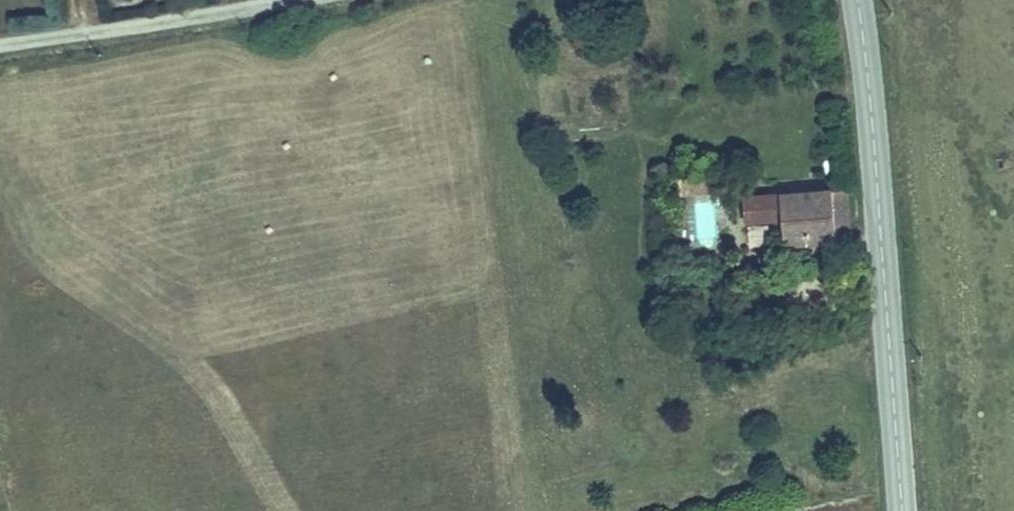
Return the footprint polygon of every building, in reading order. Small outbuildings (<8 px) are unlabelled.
[(832,187),(837,234),(854,232),(849,185),(832,187)] [(777,241),(837,234),(832,187),(748,196),(751,219),(775,216),(777,241)]
